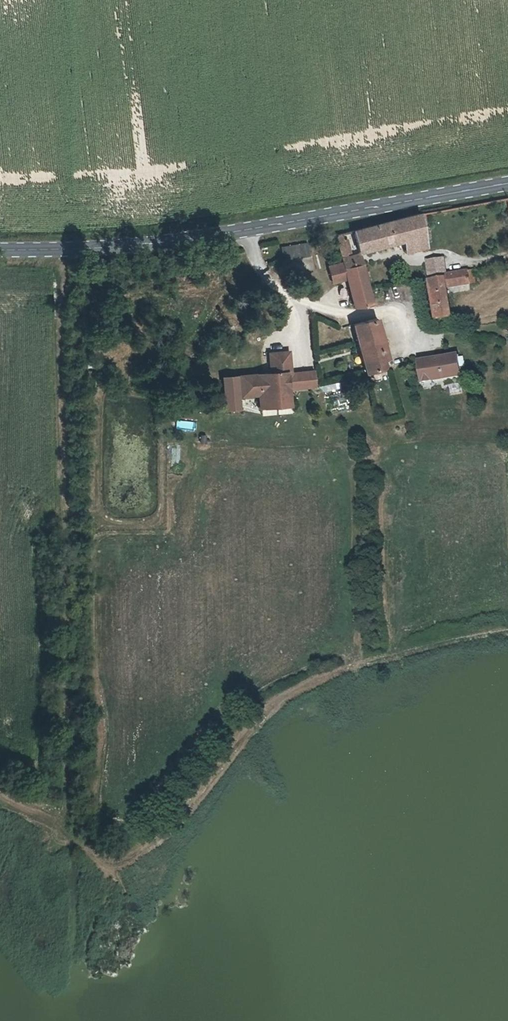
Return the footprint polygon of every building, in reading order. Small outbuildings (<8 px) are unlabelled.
[(407,246),(435,242),(435,219),(366,232),(369,251),(407,246)] [(435,242),(407,246),(408,258),(436,256),(435,242)] [(282,245),(283,270),(313,267),(311,243),(282,245)] [(377,316),(373,287),(372,279),(370,270),(368,261),(348,263),(346,263),(347,272),(337,274),(339,290),(354,287),(359,318),(377,316)] [(435,265),(436,272),(452,272),(452,264),(435,265)] [(452,272),(436,272),(436,284),(452,283),(452,279),(452,272)] [(452,283),(436,284),(438,327),(453,326),(453,296),(481,293),(481,277),(452,279),(452,283)] [(381,332),(355,335),(363,383),(388,380),(381,332)] [(272,401),(285,401),(285,392),(285,376),(289,376),(289,355),(269,354),(269,375),(257,374),(237,374),(237,391),(255,391),(255,398),(272,398),(272,401)] [(418,371),(419,392),(456,387),(455,367),(418,371)] [(311,393),(311,376),(289,376),(285,376),(285,392),(311,393)] [(176,419),(176,429),(194,431),(195,421),(176,419)]
